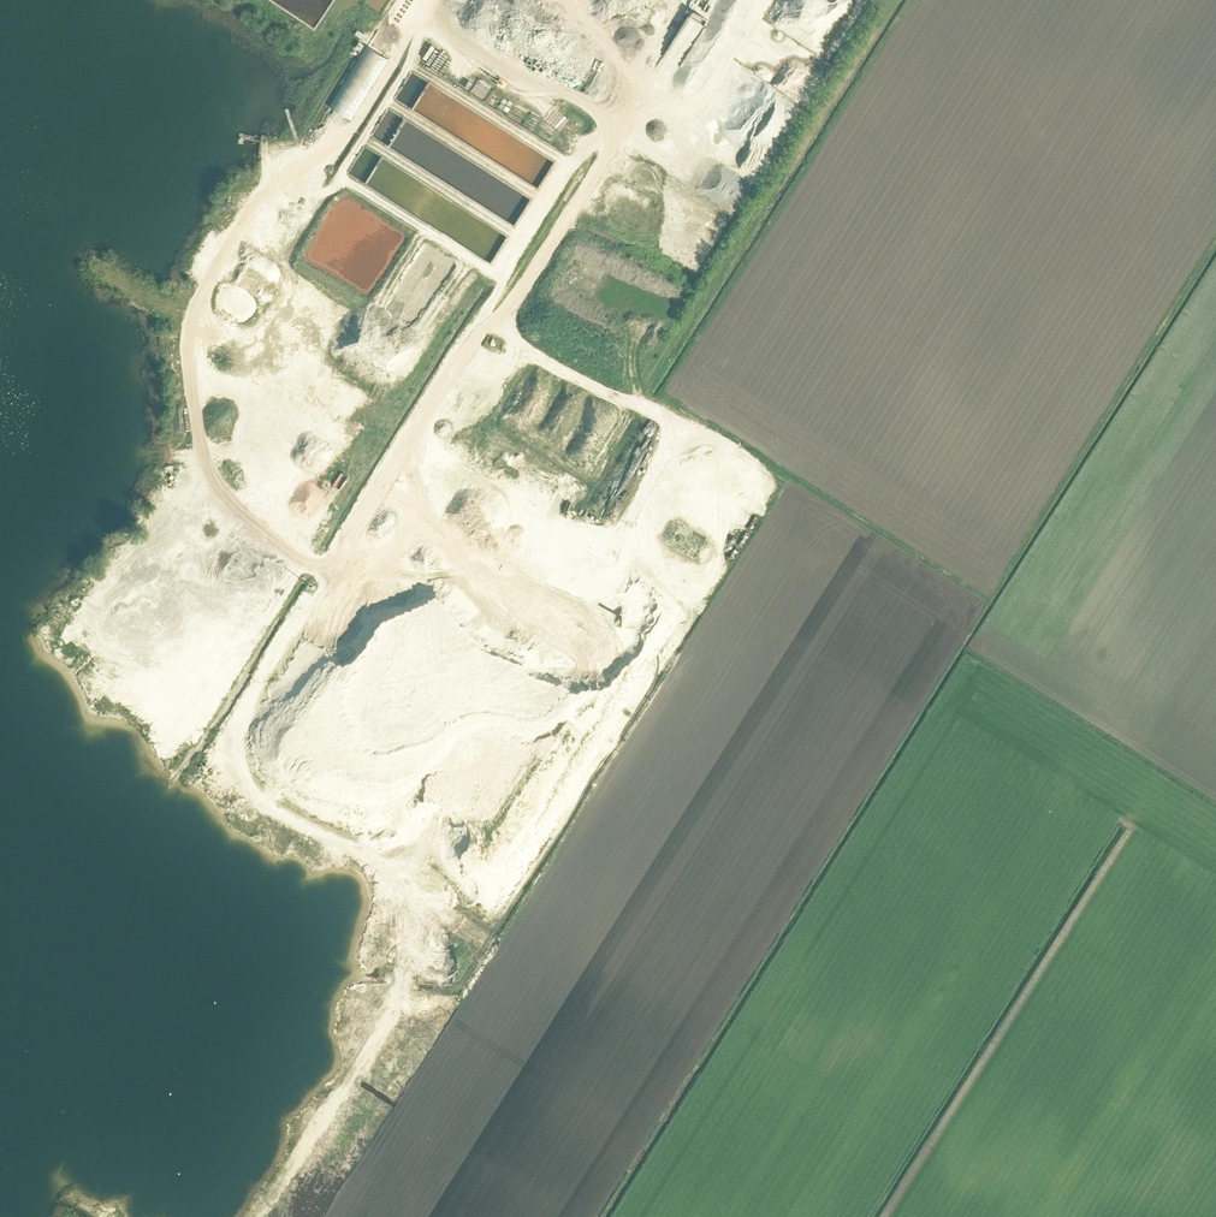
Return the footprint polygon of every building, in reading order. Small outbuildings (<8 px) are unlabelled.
[(353,120),(390,58),(367,45),(331,107),(353,120)] [(505,654),(512,644),(507,640),(500,651),(505,654)] [(505,667),(507,657),(499,655),(497,665),(505,667)]
